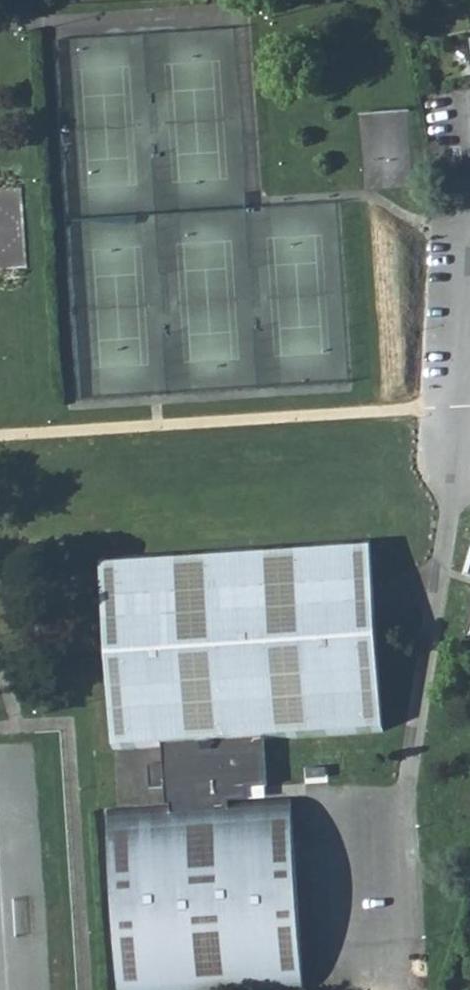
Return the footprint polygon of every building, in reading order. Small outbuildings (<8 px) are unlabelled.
[(369,185),(413,183),(411,143),(382,144),(381,140),(382,140),(381,120),(365,121),(369,185)] [(375,555),(108,569),(116,751),(165,749),(166,771),(150,772),(151,792),(167,791),(168,810),(95,812),(104,989),(314,989),(304,802),(270,804),(249,805),(248,793),(270,791),(267,743),(384,737),(378,608),(377,591),(375,555)] [(249,805),(270,804),(270,791),(248,793),(249,805)]
